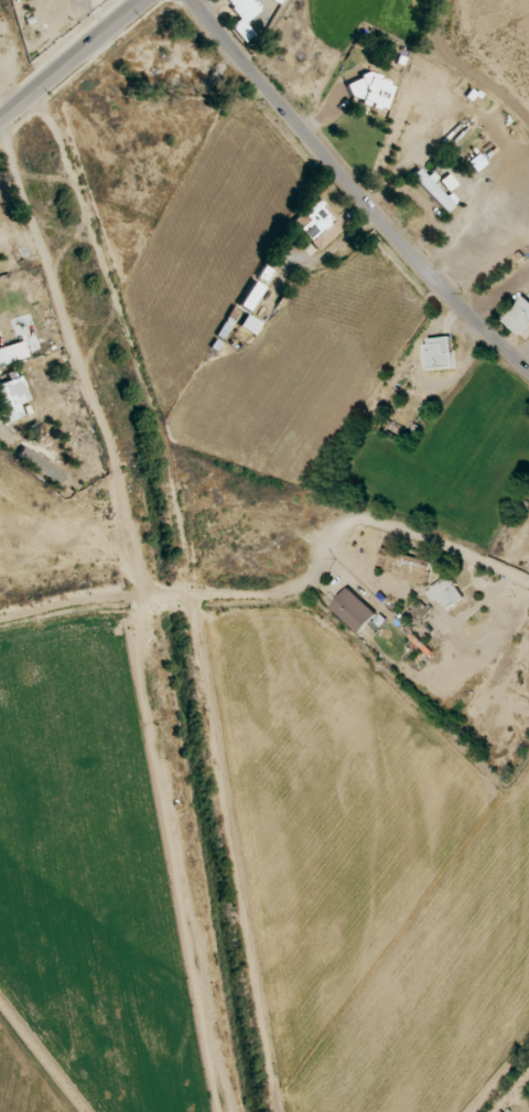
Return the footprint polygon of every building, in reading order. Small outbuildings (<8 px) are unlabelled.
[(247,23),(261,10),(252,0),(226,0),(247,23)] [(351,82),(347,98),(387,110),(395,83),(364,73),(360,85),(351,82)] [(468,162),(475,172),(486,164),(479,154),(468,162)] [(412,175),(446,213),(454,205),(419,168),(412,175)] [(440,181),(448,191),(458,184),(449,173),(440,181)] [(292,223),(319,252),(346,227),(319,198),(292,223)] [(250,310),(264,287),(254,282),(240,305),(250,310)] [(524,296),(503,320),(521,336),(528,326),(528,300),(524,296)] [(242,327),(253,334),(259,325),(248,317),(242,327)] [(427,370),(454,369),(453,338),(426,338),(427,370)] [(28,358),(23,341),(0,348),(0,366),(28,358)] [(23,376),(0,383),(0,399),(7,422),(23,416),(19,404),(30,400),(23,376)] [(432,563),(408,555),(408,553),(383,546),(377,566),(407,576),(406,578),(425,584),(432,563)] [(433,603),(438,599),(446,611),(464,598),(450,576),(426,591),(433,603)] [(331,607),(360,634),(378,615),(349,588),(331,607)]
